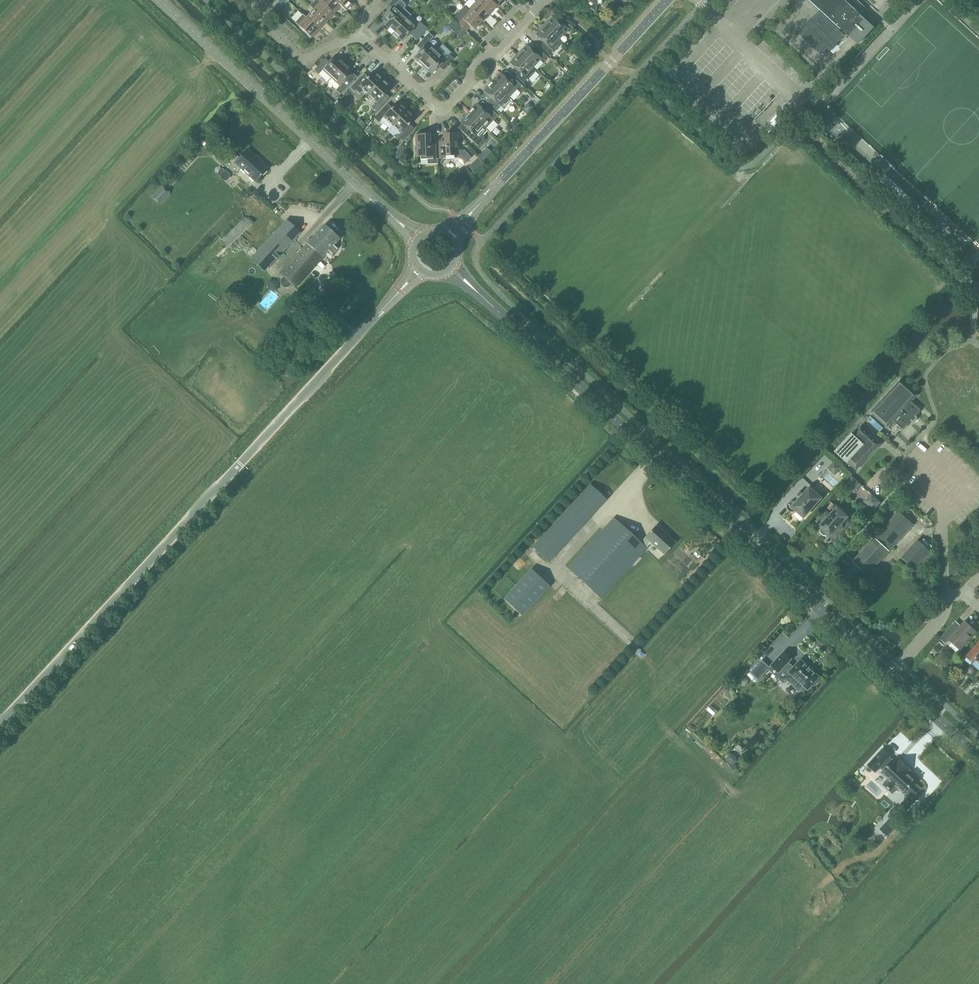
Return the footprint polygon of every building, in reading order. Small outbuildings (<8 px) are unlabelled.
[(279,10),(287,1),(286,0),(279,0),(273,7),(278,11),(279,10)] [(313,9),(313,10),(326,22),(333,14),(320,2),(318,0),(315,0),(309,6),(313,9)] [(320,2),(333,14),(340,7),(340,6),(334,0),(322,0),(320,2)] [(350,0),(334,0),(340,6),(340,7),(345,11),(353,3),(350,0)] [(404,4),(400,0),(399,0),(387,13),(391,17),(384,25),(393,33),(410,15),(403,9),(405,7),(405,6),(405,5),(404,4)] [(496,7),(489,0),(477,0),(475,2),(489,14),(496,7)] [(496,7),(497,9),(505,0),(489,0),(496,7)] [(582,0),(591,9),(596,4),(593,2),(595,0),(582,0)] [(844,33),(845,32),(850,37),(858,44),(873,28),(865,20),(860,16),(862,13),(866,9),(856,0),(849,0),(847,3),(844,0),(809,0),(844,33)] [(489,14),(475,2),(468,10),(481,22),(489,14)] [(465,31),(470,27),(474,30),(481,22),(468,10),(464,6),(452,19),(465,31)] [(326,22),(313,10),(306,17),(305,17),(319,30),(326,22)] [(798,34),(823,58),(832,49),(833,50),(837,46),(836,45),(844,36),(819,12),(811,21),(810,20),(806,24),(807,25),(798,34)] [(295,22),(298,26),(311,38),(319,30),(305,17),(306,17),(302,14),(295,22)] [(419,22),(418,23),(410,15),(393,33),(402,41),(409,34),(416,41),(427,29),(419,22)] [(556,21),(552,17),(544,26),(559,40),(567,31),(569,33),(573,29),(560,16),(556,21)] [(562,44),(558,40),(559,40),(544,26),(536,35),(543,42),(539,46),(549,55),(553,50),(555,52),(562,44)] [(465,32),(460,27),(454,33),(460,38),(465,32)] [(428,33),(425,36),(416,46),(421,50),(414,57),(422,65),(436,51),(431,46),(430,40),(433,37),(428,33)] [(535,70),(547,57),(538,48),(534,52),(526,45),(518,54),(535,70)] [(436,51),(422,65),(432,74),(439,67),(443,70),(453,59),(449,54),(447,57),(438,49),(436,51)] [(535,70),(518,54),(510,63),(517,70),(513,74),(523,83),(527,78),(528,79),(536,71),(534,70),(535,70)] [(331,78),(345,63),(336,55),(329,62),(324,58),(314,70),(318,74),(322,70),(331,78)] [(350,76),(354,71),(345,63),(331,78),(340,86),(335,90),(340,95),(354,80),(350,76)] [(360,94),(363,90),(368,95),(382,79),(373,71),(365,80),(361,76),(350,88),(355,92),(356,91),(360,94)] [(509,98),(516,89),(521,85),(511,76),(507,80),(500,73),(492,82),(509,98)] [(382,79),(368,95),(376,102),(371,108),(376,112),(387,100),(383,96),(391,88),(382,79)] [(509,98),(492,82),(484,91),(491,98),(487,102),(496,111),(509,98)] [(392,125),(406,110),(397,102),(389,110),(385,106),(374,118),(379,122),(384,117),(392,125)] [(468,113),(485,129),(498,116),(484,103),(480,107),(477,104),(468,113)] [(527,113),(532,108),(528,104),(523,109),(527,113)] [(406,110),(392,125),(401,133),(398,136),(402,140),(411,131),(407,127),(415,118),(406,110)] [(485,129),(468,113),(460,122),(462,124),(458,128),(475,143),(487,130),(485,129)] [(513,128),(518,124),(512,118),(507,123),(513,128)] [(355,122),(361,127),(364,124),(358,119),(355,122)] [(464,150),(458,150),(457,133),(444,134),(445,144),(439,145),(440,159),(446,159),(446,156),(458,155),(458,158),(464,165),(471,158),(464,150)] [(429,159),(435,159),(435,145),(429,145),(429,134),(415,135),(416,157),(429,156),(429,159)] [(203,138),(199,142),(206,149),(210,145),(203,138)] [(404,147),(400,145),(395,157),(399,159),(404,147)] [(255,182),(267,169),(247,150),(239,159),(233,153),(224,164),(235,175),(241,169),(255,182)] [(478,158),(472,164),(476,168),(482,162),(478,158)] [(215,168),(214,172),(218,173),(217,176),(223,177),(224,172),(223,169),(221,170),(220,166),(215,168)] [(457,176),(462,181),(471,173),(466,167),(457,176)] [(879,179),(915,212),(921,206),(885,173),(879,179)] [(162,187),(153,197),(160,203),(169,193),(162,187)] [(229,246),(252,225),(245,218),(223,239),(229,246)] [(278,229),(292,241),(300,233),(286,220),(278,229)] [(307,244),(322,258),(328,252),(332,255),(337,250),(333,247),(339,240),(338,240),(339,237),(335,233),(333,234),(324,226),(307,244)] [(292,241),(278,229),(251,259),(265,272),(292,241)] [(288,288),(291,285),(294,288),(322,258),(307,244),(279,274),(283,278),(281,280),(280,285),(284,288),(288,288)] [(871,413),(887,427),(893,421),(903,430),(912,421),(913,422),(914,422),(917,419),(917,417),(916,417),(921,411),(911,402),(917,396),(901,381),(871,413)] [(848,462),(857,470),(877,448),(877,442),(861,427),(853,435),(852,434),(835,452),(847,464),(848,462)] [(842,469),(835,462),(828,469),(836,476),(842,469)] [(852,477),(845,485),(854,493),(861,485),(852,477)] [(549,562),(606,500),(590,485),(533,547),(549,562)] [(810,488),(803,495),(800,492),(795,497),(798,500),(797,502),(791,501),(788,504),(787,506),(787,509),(789,511),(788,512),(789,512),(791,513),(794,513),(796,511),(804,518),(821,499),(810,488)] [(880,503),(871,495),(864,502),(873,510),(880,503)] [(907,502),(903,507),(908,510),(912,506),(907,502)] [(836,539),(850,523),(845,519),(847,518),(837,509),(831,516),(826,511),(817,522),(822,526),(820,527),(822,529),(820,531),(821,533),(824,536),(826,536),(828,534),(830,536),(831,535),(836,539)] [(855,589),(913,525),(899,512),(855,559),(853,558),(852,559),(848,556),(843,561),(849,566),(840,575),(855,589)] [(664,555),(675,542),(657,525),(640,543),(614,519),(568,568),(601,598),(647,549),(646,548),(651,543),(664,555)] [(924,537),(920,542),(917,540),(901,557),(914,570),(931,552),(929,551),(933,546),(924,537)] [(523,617),(550,587),(532,570),(504,600),(523,617)] [(952,624),(939,638),(945,643),(949,639),(960,650),(976,632),(965,621),(958,629),(952,624)] [(966,656),(973,663),(972,664),(978,671),(978,642),(966,656)] [(784,652),(771,665),(779,672),(784,667),(791,674),(786,679),(799,691),(804,686),(808,690),(820,677),(801,659),(793,667),(788,663),(792,659),(784,652)] [(770,668),(762,661),(751,672),(759,680),(770,668)] [(711,705),(707,710),(713,715),(717,711),(711,705)] [(889,757),(882,750),(868,765),(875,772),(880,767),(889,757)] [(728,754),(726,756),(726,760),(731,764),(735,764),(737,761),(737,758),(732,754),(728,754)] [(893,761),(889,757),(880,767),(884,771),(883,773),(889,779),(884,784),(892,793),(898,787),(905,793),(906,791),(912,797),(920,788),(914,783),(915,781),(903,769),(905,767),(898,760),(896,763),(894,761),(893,761)] [(897,823),(891,818),(886,823),(891,829),(897,823)]
